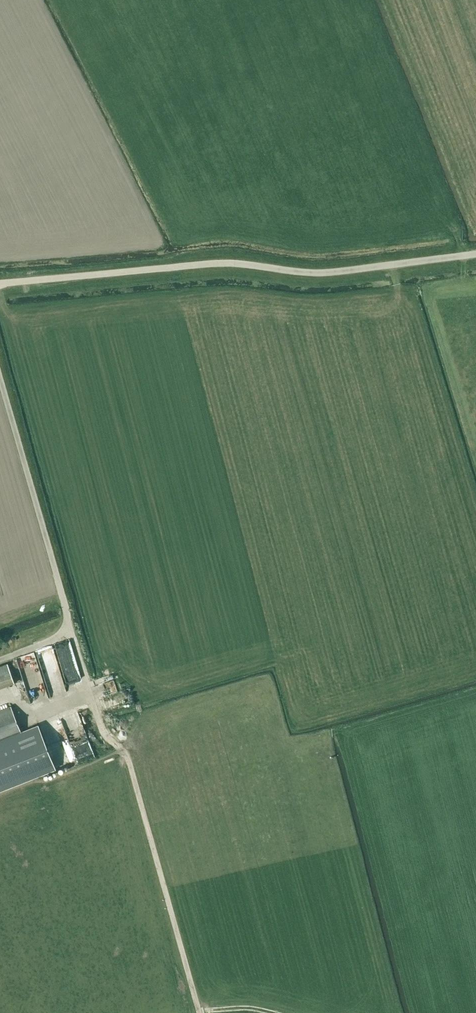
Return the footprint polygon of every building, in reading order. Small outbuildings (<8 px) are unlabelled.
[(0,666),(0,687),(14,682),(7,663),(0,666)] [(113,709),(122,707),(119,698),(111,700),(113,709)] [(55,769),(37,726),(20,732),(10,706),(0,710),(0,791),(55,769)] [(100,736),(71,742),(73,753),(102,747),(100,736)]
